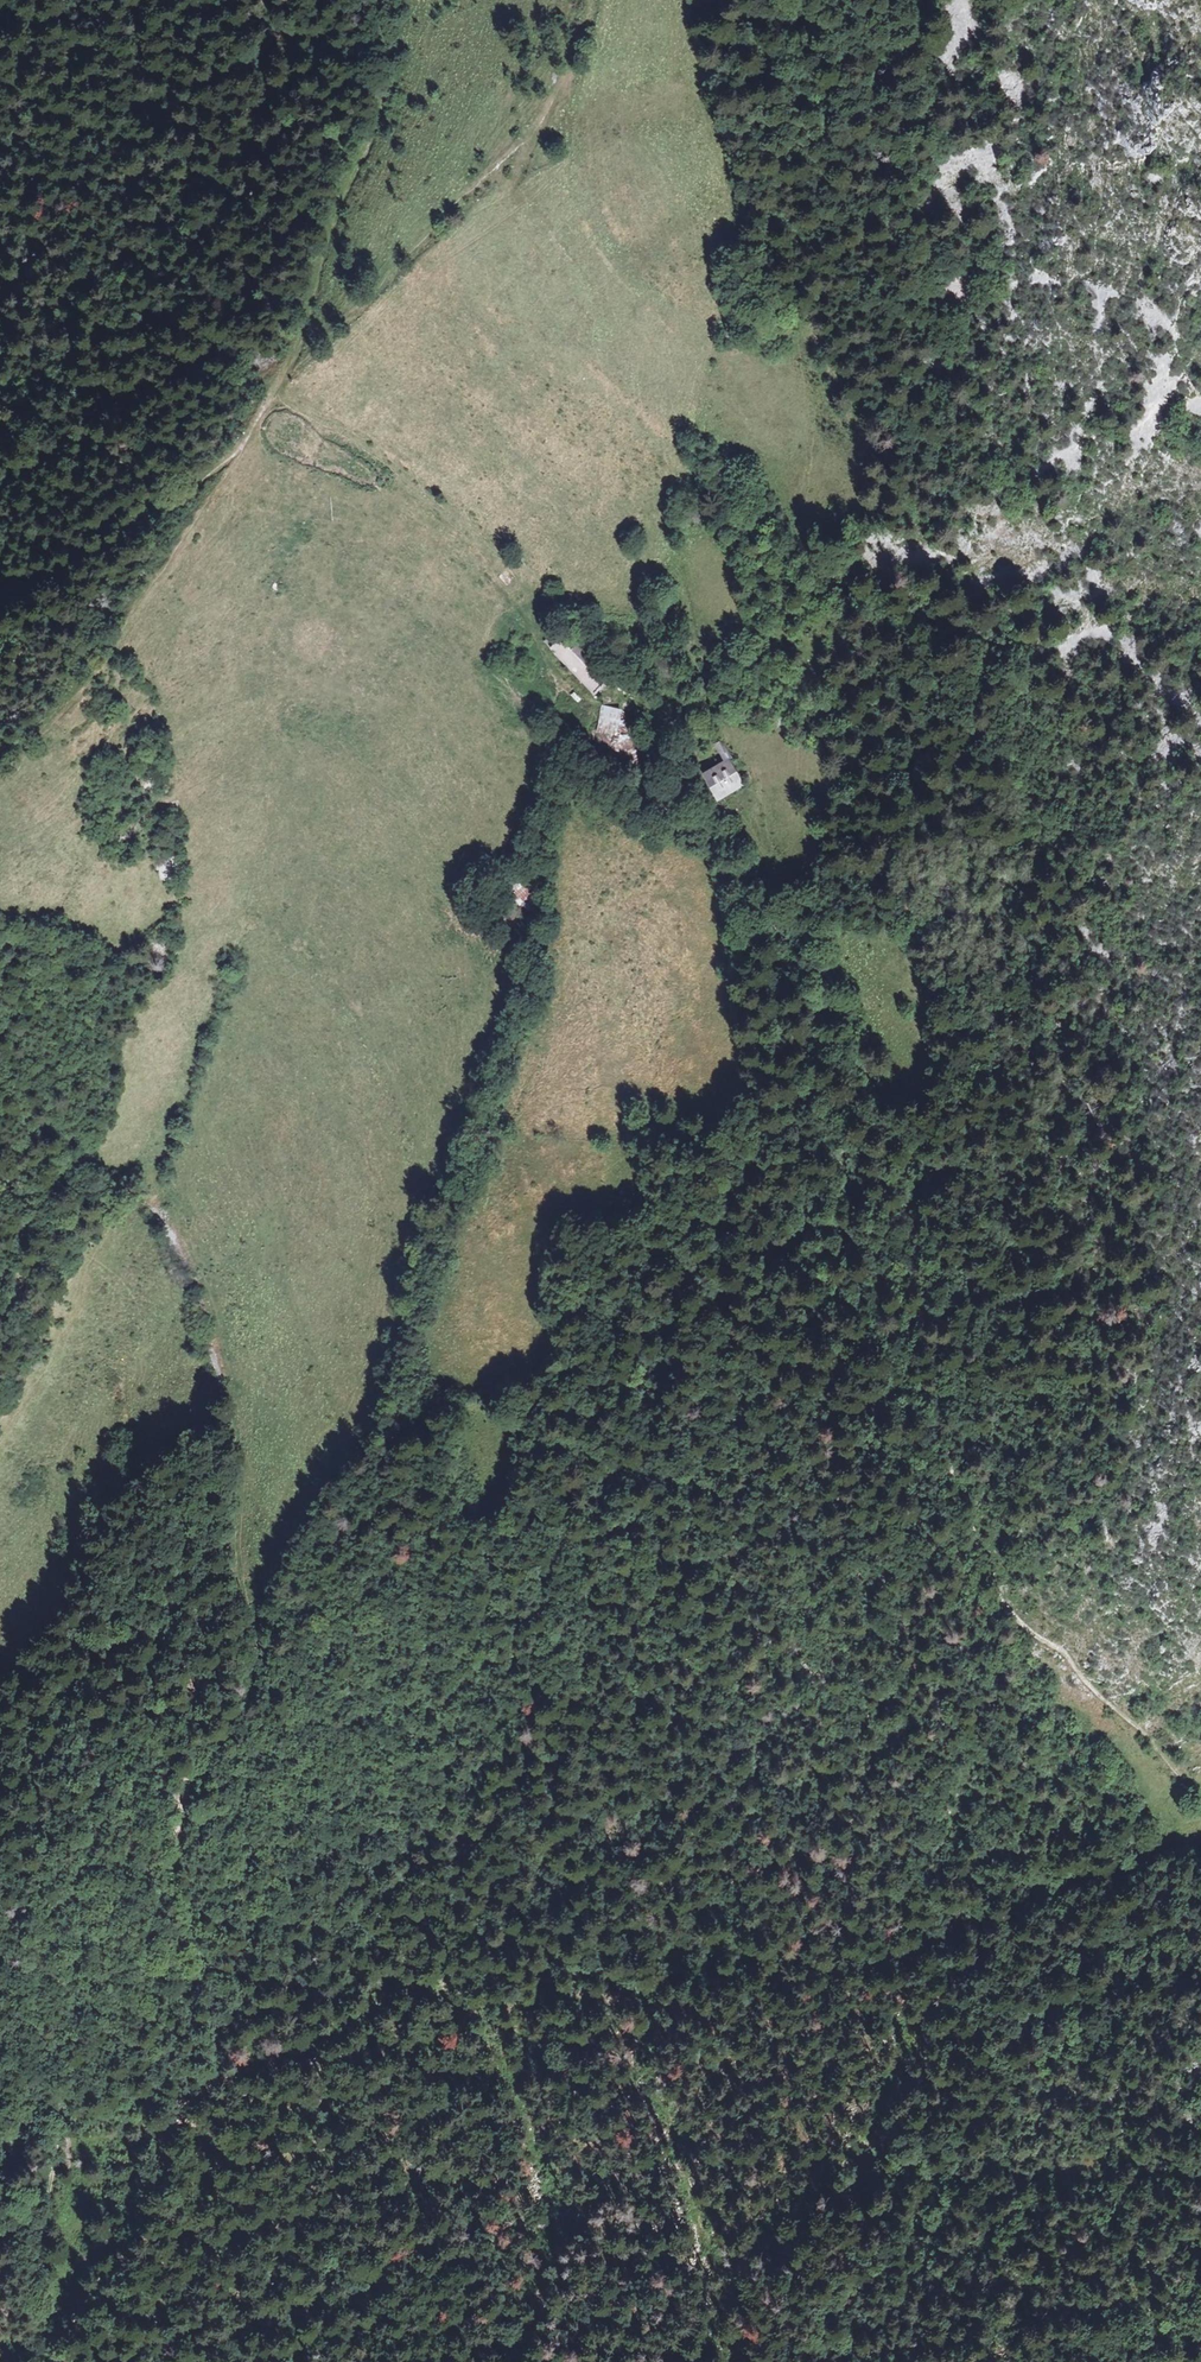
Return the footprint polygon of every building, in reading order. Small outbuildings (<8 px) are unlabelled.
[(549,649),(594,694),(604,684),(561,639),(549,649)] [(648,768),(622,717),(599,728),(624,780),(648,768)] [(702,774),(718,801),(747,784),(720,740),(713,744),(722,759),(702,774)] [(519,881),(506,892),(524,915),(537,904),(519,881)]
